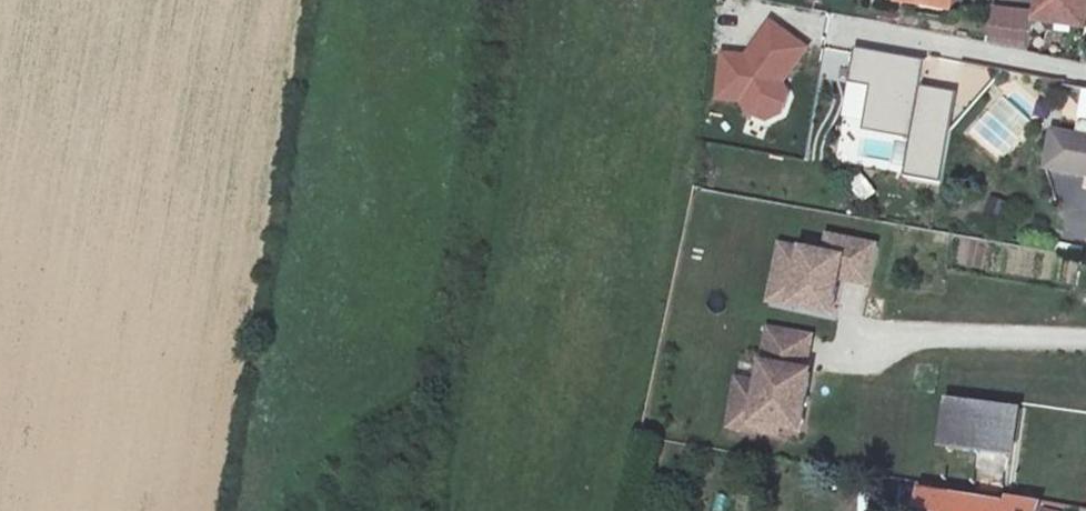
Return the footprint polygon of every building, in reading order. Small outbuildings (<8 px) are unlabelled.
[(895,3),(946,11),(948,0),(895,0),(895,3)] [(1040,22),(1085,27),(1085,0),(1043,0),(1040,22)] [(986,45),(1025,48),(1029,8),(990,5),(986,45)] [(808,47),(771,24),(745,59),(724,56),(716,98),(741,102),(746,114),(768,121),(784,112),(789,93),(784,85),(808,47)] [(925,62),(858,51),(852,83),(870,86),(863,132),(912,140),(920,88),(925,62)] [(957,94),(920,88),(912,140),(905,178),(942,184),(957,94)] [(1085,165),(1085,143),(1080,141),(1083,131),(1059,125),(1052,158),(1085,165)] [(785,242),(772,304),(857,321),(875,242),(831,234),(827,251),(785,242)] [(802,418),(812,360),(807,359),(813,324),(772,317),(762,371),(755,410),(775,414),(802,418)] [(774,420),(775,414),(755,410),(762,371),(735,366),(727,411),(774,420)] [(1021,409),(949,400),(943,449),(1016,457),(1021,409)] [(1084,406),(1077,449),(1085,451),(1085,406),(1084,406)] [(1033,488),(1008,484),(1003,499),(916,482),(911,510),(1027,510),(1033,488)]
